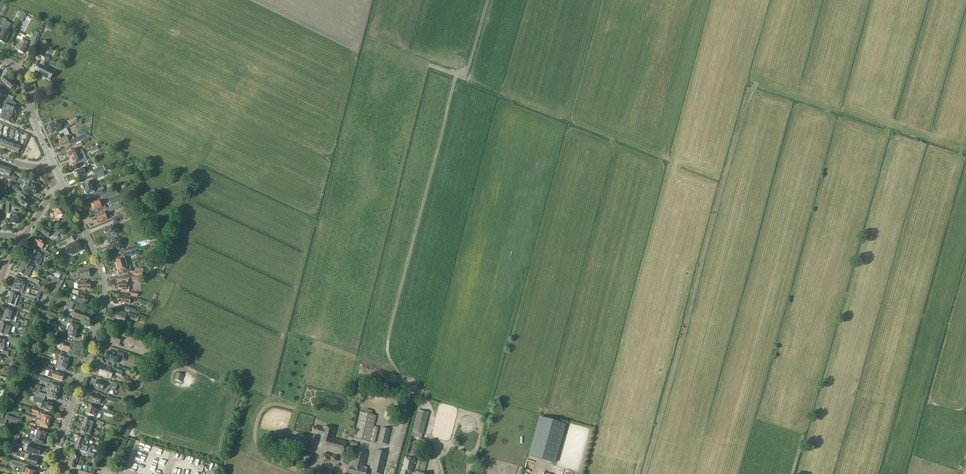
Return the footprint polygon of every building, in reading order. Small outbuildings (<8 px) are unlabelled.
[(0,13),(0,15),(4,17),(8,8),(4,5),(0,13)] [(0,33),(0,34),(2,35),(0,39),(0,41),(2,42),(4,44),(4,43),(5,43),(10,33),(7,32),(11,24),(8,22),(6,21),(0,33)] [(17,46),(16,48),(16,49),(17,50),(18,50),(18,52),(20,53),(21,52),(24,54),(28,45),(32,46),(32,47),(33,44),(34,45),(36,41),(35,41),(37,38),(36,37),(33,36),(32,36),(30,40),(23,37),(22,41),(21,41),(20,43),(20,44),(19,46),(18,46),(17,46)] [(43,59),(43,60),(44,61),(41,66),(41,65),(37,73),(50,80),(54,72),(44,67),(46,62),(48,62),(49,61),(49,59),(49,58),(48,57),(47,56),(46,56),(44,56),(42,55),(47,46),(43,44),(36,56),(41,58),(43,59)] [(6,76),(1,82),(0,83),(0,84),(3,87),(4,86),(5,86),(4,85),(10,80),(6,76)] [(15,85),(10,80),(4,85),(5,86),(6,87),(6,88),(11,93),(14,89),(13,87),(15,85)] [(10,95),(5,93),(6,92),(2,90),(0,92),(0,95),(3,96),(8,99),(10,95)] [(3,110),(15,115),(18,110),(13,108),(14,107),(13,106),(14,102),(7,99),(5,105),(3,110)] [(3,110),(1,115),(1,114),(0,116),(0,119),(12,124),(12,123),(13,123),(15,119),(14,118),(15,115),(3,110)] [(57,134),(68,127),(67,126),(57,122),(56,122),(55,121),(50,123),(51,125),(50,125),(50,127),(49,127),(50,131),(52,130),(53,132),(55,131),(57,134)] [(62,135),(58,137),(59,139),(59,140),(59,141),(59,142),(60,143),(61,145),(68,142),(70,145),(90,136),(85,134),(74,139),(74,138),(73,137),(72,136),(71,135),(70,135),(66,136),(65,133),(62,135)] [(4,140),(2,147),(7,149),(10,142),(4,140)] [(16,144),(10,142),(7,149),(13,152),(16,144)] [(21,147),(16,144),(13,152),(18,154),(21,147)] [(70,158),(84,152),(82,149),(78,151),(78,150),(77,148),(75,149),(67,153),(70,158)] [(80,160),(80,161),(83,160),(85,163),(99,157),(101,156),(99,151),(84,158),(83,156),(85,155),(84,152),(70,158),(72,163),(72,164),(80,160)] [(86,167),(81,169),(76,171),(77,174),(76,174),(77,177),(78,176),(78,177),(90,172),(87,165),(91,164),(90,161),(84,163),(86,167)] [(7,168),(4,174),(9,176),(8,179),(11,180),(13,175),(11,174),(12,170),(7,168)] [(105,174),(103,172),(91,177),(92,179),(93,180),(97,178),(97,179),(105,176),(105,174)] [(22,189),(21,189),(29,194),(29,193),(30,192),(34,195),(35,194),(36,194),(37,193),(36,192),(38,189),(33,187),(33,186),(29,183),(30,181),(23,177),(22,179),(26,182),(25,184),(24,184),(25,184),(22,189)] [(93,180),(92,179),(90,181),(82,184),(82,185),(81,185),(83,188),(84,190),(94,186),(95,186),(96,185),(93,180)] [(94,186),(84,190),(86,193),(87,196),(95,193),(97,192),(96,190),(94,186)] [(102,196),(104,200),(115,194),(114,190),(102,196)] [(29,200),(26,198),(24,196),(23,197),(20,195),(18,198),(20,200),(19,202),(23,204),(22,205),(23,206),(23,205),(26,207),(30,202),(28,201),(29,200)] [(106,209),(102,200),(102,199),(99,200),(96,201),(96,202),(91,204),(92,207),(93,210),(94,210),(97,209),(97,210),(98,212),(106,209)] [(106,209),(106,211),(107,211),(107,212),(109,211),(110,212),(122,207),(120,203),(114,205),(106,209)] [(55,207),(56,219),(55,219),(55,222),(60,222),(59,219),(63,218),(63,215),(62,207),(55,207)] [(133,211),(131,207),(120,212),(121,216),(133,211)] [(11,211),(11,214),(10,222),(11,222),(11,223),(16,224),(16,223),(19,223),(19,216),(23,216),(23,212),(22,211),(20,211),(19,212),(15,212),(16,210),(13,210),(12,211),(11,211)] [(105,212),(104,212),(101,214),(96,216),(98,219),(97,220),(98,222),(99,222),(107,219),(112,217),(111,214),(110,212),(109,211),(107,212),(107,211),(106,211),(104,212),(105,212)] [(121,216),(117,218),(112,220),(114,224),(107,227),(105,228),(105,230),(105,231),(105,232),(106,232),(108,235),(111,234),(111,235),(116,233),(114,227),(116,226),(116,223),(119,222),(125,220),(125,219),(134,215),(133,212),(121,216)] [(54,233),(45,227),(44,230),(43,229),(41,232),(42,232),(42,233),(49,238),(50,235),(54,238),(57,237),(59,233),(55,231),(54,233)] [(61,249),(66,247),(70,254),(73,255),(79,251),(78,250),(81,248),(82,247),(79,243),(78,244),(77,241),(73,243),(70,237),(56,245),(61,249)] [(114,242),(109,244),(111,247),(113,251),(117,250),(118,250),(119,250),(120,249),(123,248),(121,240),(120,240),(119,237),(113,239),(114,242)] [(45,247),(46,245),(47,246),(48,245),(47,244),(46,243),(38,238),(38,239),(37,238),(36,241),(35,244),(40,247),(38,249),(39,250),(47,255),(48,255),(49,256),(50,254),(48,253),(48,252),(42,248),(44,246),(45,247)] [(127,251),(123,252),(124,254),(131,252),(131,251),(135,250),(138,249),(137,245),(126,248),(127,251)] [(45,259),(48,255),(47,255),(39,250),(37,252),(31,248),(31,249),(30,250),(29,251),(29,252),(28,253),(29,253),(41,260),(41,261),(43,257),(45,259)] [(41,260),(29,253),(28,254),(27,256),(27,257),(26,258),(36,264),(35,266),(40,269),(41,267),(39,266),(42,261),(41,261),(41,260)] [(127,256),(124,257),(116,259),(117,262),(116,262),(117,266),(129,262),(127,256)] [(132,271),(129,262),(117,266),(118,269),(119,269),(120,272),(123,271),(124,274),(132,271)] [(21,267),(21,268),(30,273),(33,274),(34,271),(35,270),(36,269),(40,271),(41,270),(40,269),(35,266),(34,266),(32,265),(32,266),(30,265),(30,266),(23,263),(23,264),(22,264),(21,266),(21,267)] [(30,273),(21,268),(20,269),(19,271),(19,272),(18,273),(28,277),(30,273)] [(88,270),(80,272),(80,271),(77,272),(79,280),(82,279),(82,278),(89,277),(88,270)] [(59,279),(56,278),(53,284),(60,287),(63,281),(59,279)] [(16,279),(15,284),(27,288),(29,284),(32,285),(33,282),(28,280),(27,283),(16,279)] [(129,284),(129,280),(127,280),(126,283),(119,283),(118,288),(122,289),(122,291),(126,291),(126,290),(129,290),(130,284),(129,284)] [(78,289),(90,289),(91,288),(91,286),(90,286),(90,283),(87,283),(87,281),(78,281),(78,289)] [(60,287),(53,284),(51,283),(48,290),(57,295),(60,287)] [(15,284),(13,289),(18,291),(17,293),(22,294),(21,295),(25,296),(27,288),(15,284)] [(21,295),(21,297),(11,294),(10,299),(20,302),(21,300),(22,300),(23,298),(34,301),(35,299),(25,296),(21,295)] [(85,296),(79,295),(78,303),(88,305),(89,297),(85,296)] [(20,302),(10,299),(8,304),(19,307),(18,310),(25,312),(30,314),(31,311),(24,308),(24,309),(21,308),(22,305),(19,304),(20,302)] [(68,303),(66,307),(72,310),(75,303),(68,301),(68,303)] [(125,310),(130,311),(137,314),(139,309),(136,308),(136,309),(127,305),(126,309),(125,309),(125,310)] [(7,309),(5,314),(15,317),(17,318),(18,312),(25,315),(25,312),(18,310),(17,312),(7,309)] [(71,317),(82,321),(84,314),(74,310),(71,317)] [(118,310),(115,318),(125,321),(127,314),(118,310)] [(130,311),(129,314),(128,317),(135,320),(137,314),(130,311)] [(15,317),(5,314),(3,319),(13,322),(15,317)] [(79,326),(72,324),(73,320),(65,317),(64,322),(68,323),(67,329),(77,332),(79,326)] [(10,332),(14,333),(16,328),(18,329),(19,326),(14,325),(13,327),(12,327),(1,323),(1,324),(0,325),(0,328),(10,332)] [(22,344),(22,341),(9,336),(10,332),(0,328),(0,334),(7,336),(7,337),(8,337),(8,339),(22,344)] [(77,332),(67,329),(65,335),(67,336),(75,338),(77,332)] [(111,342),(118,345),(119,342),(123,343),(123,342),(144,349),(146,344),(141,341),(137,340),(129,337),(129,338),(125,337),(125,336),(125,335),(122,334),(121,337),(113,335),(111,342)] [(64,343),(63,343),(64,340),(56,338),(54,343),(60,345),(59,348),(71,352),(73,346),(64,343)] [(7,355),(8,352),(3,350),(4,346),(0,345),(0,350),(3,351),(2,354),(7,355)] [(105,356),(105,357),(106,357),(105,359),(105,360),(109,361),(108,362),(113,363),(114,362),(118,363),(119,360),(120,360),(122,356),(126,357),(128,353),(127,352),(119,350),(118,353),(116,353),(108,351),(107,353),(106,353),(105,356)] [(56,357),(55,360),(67,363),(69,358),(61,355),(60,355),(59,357),(57,357),(56,357)] [(67,363),(55,360),(57,361),(55,367),(57,368),(57,367),(65,370),(67,363)] [(48,367),(45,366),(42,365),(41,368),(49,371),(48,376),(52,378),(52,377),(62,380),(64,375),(54,372),(53,372),(52,371),(53,369),(53,368),(52,368),(48,367)] [(99,370),(98,372),(99,373),(100,373),(99,375),(103,376),(104,377),(107,378),(108,378),(111,379),(111,378),(114,379),(114,378),(115,375),(122,378),(122,375),(124,370),(113,366),(112,369),(102,366),(101,370),(100,370),(99,370)] [(177,373),(175,380),(181,382),(184,375),(177,373)] [(105,383),(97,381),(95,387),(103,390),(107,391),(108,388),(115,390),(117,385),(110,382),(109,385),(105,383)] [(50,383),(49,386),(46,385),(46,387),(49,388),(59,391),(60,386),(50,383)] [(59,391),(49,388),(46,396),(56,399),(59,391)] [(93,394),(92,396),(91,396),(89,401),(99,405),(100,404),(102,405),(104,399),(113,402),(114,398),(101,394),(100,397),(97,396),(97,395),(93,394)] [(37,397),(35,396),(33,401),(42,404),(41,407),(44,408),(48,409),(47,411),(51,412),(51,411),(52,411),(53,410),(54,408),(53,408),(54,405),(46,402),(43,402),(44,399),(37,397)] [(101,415),(102,412),(99,411),(99,410),(96,409),(88,406),(86,413),(97,417),(98,414),(101,415)] [(40,410),(36,409),(33,408),(32,411),(38,413),(38,414),(40,415),(39,419),(40,419),(49,422),(51,416),(43,414),(43,413),(41,412),(42,411),(40,411),(40,410)] [(360,412),(354,438),(374,443),(378,428),(374,427),(376,416),(372,415),(373,411),(366,409),(365,413),(360,412)] [(419,411),(416,422),(421,423),(425,424),(428,413),(419,411)] [(36,423),(37,423),(36,425),(40,426),(40,425),(47,428),(49,422),(40,419),(39,419),(37,418),(36,423)] [(82,426),(92,429),(94,422),(91,421),(84,419),(82,426)] [(92,429),(82,426),(80,432),(82,433),(81,435),(85,436),(85,434),(87,434),(90,435),(92,429)] [(321,435),(318,446),(318,447),(319,447),(320,448),(343,454),(343,453),(346,442),(346,441),(333,438),(335,430),(320,426),(320,427),(314,426),(312,433),(321,435)] [(382,428),(379,442),(387,444),(390,430),(382,428)] [(36,430),(34,435),(44,438),(46,432),(38,430),(38,431),(36,430)] [(277,442),(306,450),(308,443),(307,441),(280,433),(277,442)] [(34,435),(32,434),(30,439),(24,437),(23,441),(30,443),(31,443),(32,441),(42,444),(44,438),(34,435)] [(88,441),(85,440),(78,438),(76,444),(83,446),(86,447),(88,441)] [(30,443),(23,441),(18,439),(17,443),(21,444),(20,445),(28,448),(27,451),(38,454),(40,449),(29,445),(30,443)] [(88,457),(89,454),(87,453),(89,448),(86,447),(83,446),(76,444),(74,449),(81,451),(80,454),(88,457)] [(371,472),(380,473),(381,473),(386,453),(376,450),(371,472)] [(20,457),(28,460),(29,460),(28,462),(36,465),(37,465),(38,463),(37,462),(38,459),(30,457),(29,456),(29,455),(29,454),(22,452),(20,457)] [(302,460),(301,462),(308,465),(311,455),(301,452),(299,459),(302,460)] [(348,473),(353,473),(366,473),(366,470),(363,470),(364,466),(366,456),(366,455),(356,452),(355,453),(352,468),(350,467),(348,473)] [(82,458),(79,457),(72,455),(70,460),(82,464),(83,465),(84,462),(81,461),(82,458)] [(415,459),(406,457),(401,473),(409,473),(411,472),(415,459)] [(82,464),(70,460),(68,466),(75,468),(76,466),(77,466),(81,467),(82,464)] [(26,469),(27,465),(14,461),(12,465),(21,468),(20,472),(25,473),(33,473),(34,471),(26,469)]
